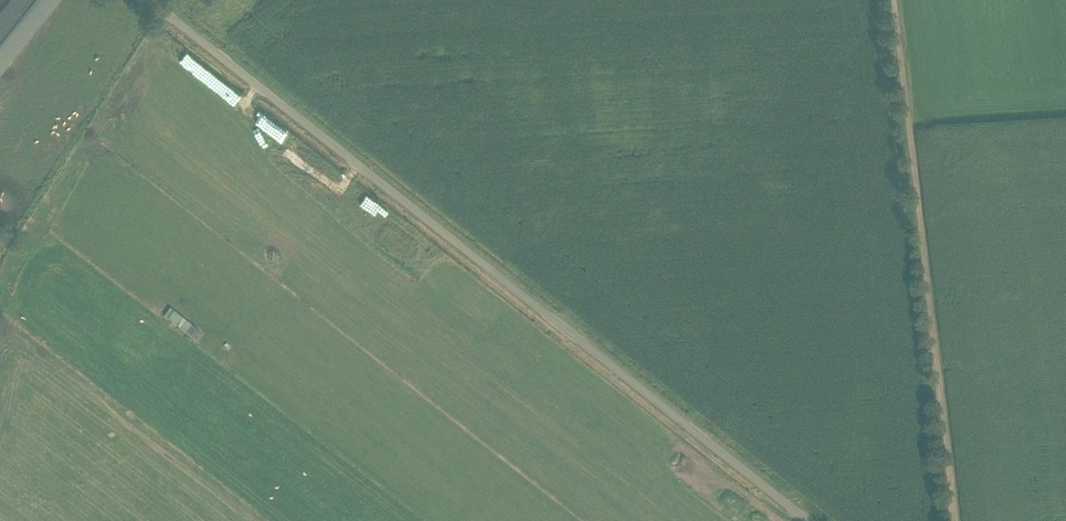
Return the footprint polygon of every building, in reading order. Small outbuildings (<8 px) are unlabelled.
[(0,12),(0,74),(59,0),(10,0),(0,12)]
